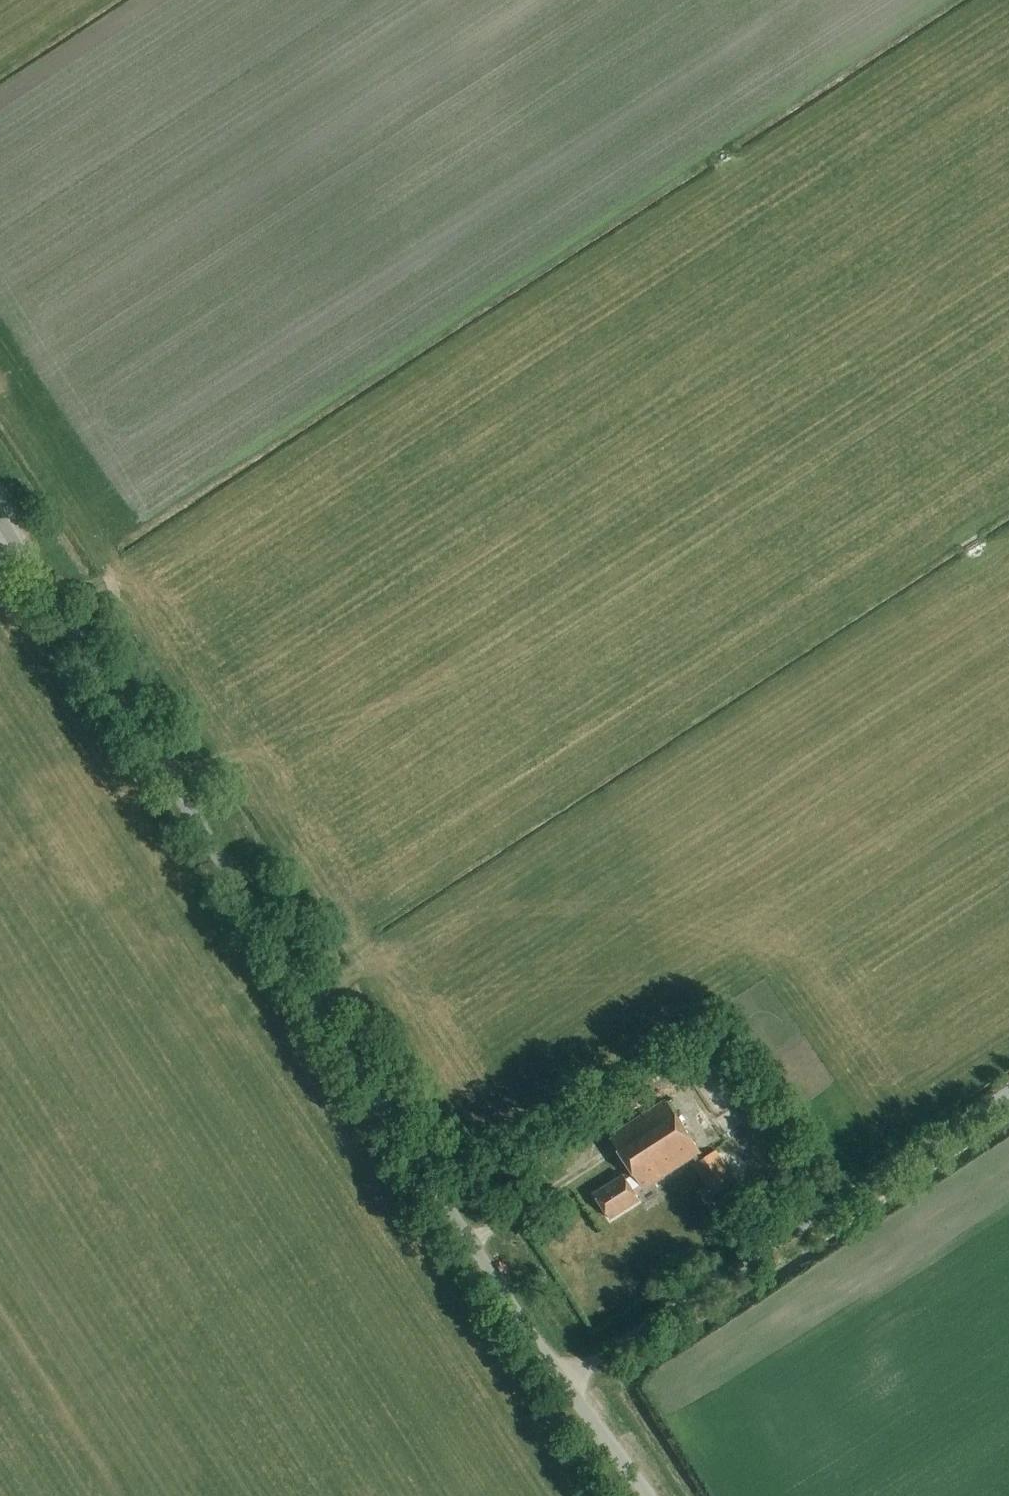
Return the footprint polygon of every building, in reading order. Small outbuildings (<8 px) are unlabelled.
[(631,1170),(623,1175),(594,1193),(610,1218),(639,1200),(635,1194),(642,1189),(643,1190),(693,1158),(696,1162),(692,1165),(712,1197),(737,1182),(716,1150),(704,1157),(701,1152),(665,1099),(609,1135),(631,1170)]
